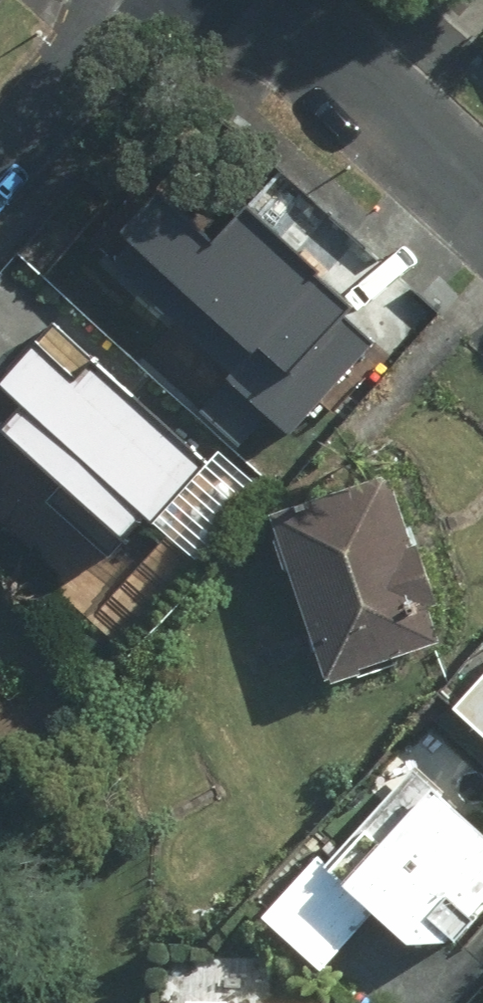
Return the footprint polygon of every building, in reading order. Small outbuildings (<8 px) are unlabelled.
[(191,155),(106,247),(237,366),(205,400),(247,439),(276,408),(292,422),(380,327),(191,155)] [(172,549),(248,460),(46,287),(0,340),(0,402),(172,549)] [(442,612),(452,609),(431,542),(421,546),(398,474),(284,510),(339,683),(453,646),(442,612)] [(460,702),(482,724),(482,677),(460,702)] [(336,862),(326,852),(274,907),(336,965),(383,910),(421,943),(462,942),(468,943),(482,926),(482,788),(478,783),(463,798),(448,784),(394,842),(381,831),(344,870),(336,862)] [(268,1001),(269,965),(198,962),(197,998),(180,997),(180,1002),(321,1002),(268,1001)]
